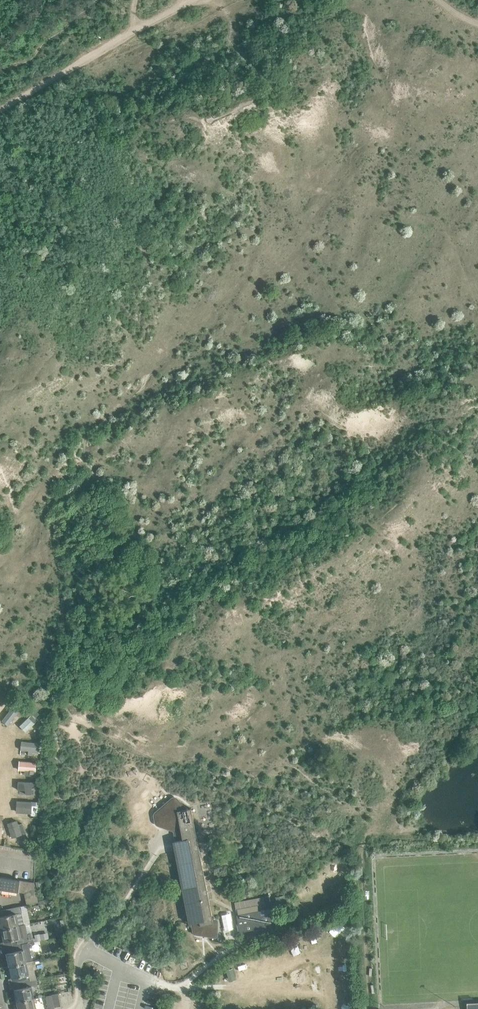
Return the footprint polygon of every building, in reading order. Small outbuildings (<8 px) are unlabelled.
[(2,720),(8,725),(18,712),(12,708),(2,720)] [(34,710),(19,724),(26,731),(38,720),(33,717),(38,714),(34,710)] [(40,740),(20,739),(20,749),(27,749),(27,753),(32,754),(32,751),(40,751),(40,740)] [(36,759),(17,759),(17,768),(24,768),(24,773),(29,773),(35,773),(36,769),(36,759)] [(36,780),(17,779),(17,789),(23,788),(23,793),(31,794),(32,786),(36,785),(36,780)] [(35,798),(16,798),(16,807),(23,807),(22,812),(31,812),(31,806),(35,805),(35,798)] [(172,798),(171,799),(155,813),(154,814),(154,815),(154,816),(155,822),(155,823),(156,823),(156,824),(157,825),(177,832),(179,840),(175,841),(175,838),(174,838),(175,841),(173,842),(175,853),(182,889),(189,928),(194,927),(195,934),(213,937),(213,932),(217,932),(217,921),(213,922),(191,808),(185,809),(177,799),(176,799),(176,798),(174,798),(173,798),(172,798)] [(8,822),(11,837),(24,834),(19,819),(8,822)] [(20,880),(0,877),(0,889),(18,892),(20,880)] [(34,882),(20,880),(18,892),(24,893),(36,890),(34,882)] [(24,893),(25,899),(37,896),(36,890),(24,893)] [(38,902),(37,896),(25,899),(26,905),(38,902)] [(263,897),(234,903),(236,911),(265,905),(263,897)] [(0,916),(0,925),(1,929),(24,924),(22,912),(21,906),(5,909),(6,915),(0,916)] [(260,917),(259,911),(237,916),(240,932),(263,927),(262,925),(274,923),(272,914),(260,917)] [(230,913),(222,915),(225,930),(234,928),(230,913)] [(11,940),(13,946),(28,942),(34,941),(30,923),(24,924),(1,929),(4,942),(11,940)] [(14,951),(6,953),(9,966),(32,961),(28,942),(13,946),(14,951)] [(130,956),(128,961),(137,966),(140,961),(130,956)] [(35,973),(32,961),(9,966),(11,978),(19,976),(20,982),(36,979),(35,973)] [(16,1002),(34,998),(31,986),(37,985),(36,979),(20,982),(22,988),(14,990),(16,1002)] [(51,994),(54,1007),(60,1006),(58,993),(51,994)] [(34,998),(16,1002),(18,1008),(36,1008),(34,998)] [(230,1008),(239,1008),(238,1000),(229,1001),(230,1008)] [(248,1001),(248,1008),(256,1008),(256,1001),(248,1001)]
